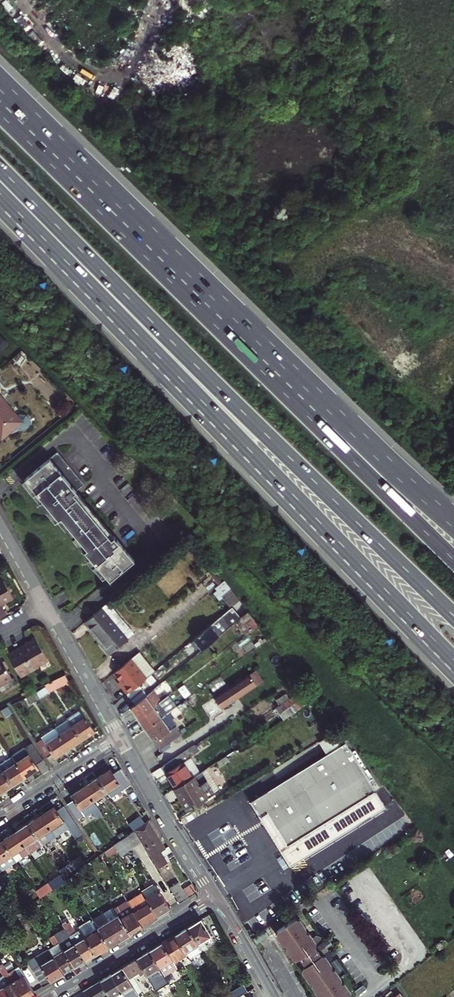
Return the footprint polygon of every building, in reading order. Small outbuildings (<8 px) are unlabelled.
[(0,440),(8,433),(9,433),(14,432),(17,432),(20,432),(23,432),(24,432),(26,431),(28,429),(29,427),(30,425),(29,422),(29,420),(28,418),(25,416),(23,416),(21,415),(18,416),(17,416),(0,396),(0,439),(0,440)] [(61,448),(26,477),(44,498),(47,496),(51,501),(48,503),(60,517),(62,514),(88,546),(89,546),(95,552),(91,555),(107,575),(110,571),(114,576),(138,557),(80,487),(87,480),(61,448)] [(0,583),(0,616),(1,618),(7,614),(5,610),(3,605),(16,598),(6,580),(0,583)] [(224,580),(214,588),(229,607),(239,599),(224,580)] [(132,642),(106,611),(92,623),(87,626),(99,641),(97,642),(101,647),(112,660),(132,642)] [(255,633),(261,628),(259,626),(250,615),(243,621),(253,635),(255,633)] [(228,616),(195,644),(204,654),(237,626),(228,616)] [(7,654),(21,677),(38,666),(37,664),(47,658),(34,637),(29,639),(24,642),(25,644),(7,654)] [(140,657),(132,663),(140,674),(148,684),(156,677),(140,657)] [(12,679),(0,659),(0,686),(12,679)] [(127,697),(129,699),(144,686),(148,684),(140,674),(132,663),(115,677),(127,692),(125,694),(127,697)] [(65,671),(42,683),(47,689),(69,678),(65,671)] [(255,671),(214,699),(221,710),(263,682),(255,671)] [(42,686),(34,691),(37,697),(46,692),(42,686)] [(131,706),(135,711),(152,696),(144,686),(129,699),(127,701),(131,706)] [(299,713),(317,702),(308,690),(288,703),(290,706),(292,704),(294,707),(295,707),(299,713)] [(27,703),(34,699),(30,693),(23,697),(27,703)] [(135,718),(139,723),(160,706),(163,704),(170,699),(166,694),(157,700),(155,698),(157,696),(155,694),(152,696),(135,711),(132,713),(135,718)] [(190,709),(198,703),(195,698),(187,704),(190,709)] [(170,699),(163,704),(166,708),(173,702),(170,699)] [(163,704),(160,706),(166,714),(169,712),(166,708),(163,704)] [(7,705),(0,709),(5,716),(11,712),(7,705)] [(160,706),(139,723),(143,728),(146,733),(171,715),(169,712),(166,714),(160,706)] [(178,729),(190,721),(185,713),(187,712),(183,706),(171,715),(146,733),(152,742),(154,745),(178,729)] [(81,711),(67,720),(81,741),(88,737),(95,733),(81,711)] [(53,728),(67,750),(74,746),(81,741),(67,720),(53,728)] [(195,728),(190,721),(178,729),(154,745),(160,753),(195,728)] [(60,755),(67,750),(53,728),(40,737),(42,739),(36,743),(45,758),(50,755),(53,759),(60,755)] [(323,739),(331,753),(341,746),(333,732),(323,739)] [(42,761),(31,743),(11,756),(25,778),(32,774),(39,769),(36,765),(42,761)] [(316,761),(251,802),(262,820),(268,817),(287,847),(316,828),(376,792),(369,781),(345,743),(341,746),(331,753),(316,761)] [(11,756),(0,763),(0,768),(12,786),(18,782),(25,778),(11,756)] [(162,771),(166,777),(178,768),(184,765),(189,761),(185,756),(162,771)] [(166,777),(168,782),(187,769),(184,765),(178,768),(166,777)] [(12,786),(0,768),(0,794),(5,790),(12,786)] [(97,780),(107,794),(110,799),(131,784),(122,769),(114,774),(111,770),(104,775),(97,780)] [(187,769),(168,782),(171,787),(175,793),(193,781),(187,769)] [(181,804),(188,814),(221,793),(208,771),(193,781),(175,793),(181,804)] [(94,803),(107,794),(97,780),(91,785),(84,789),(94,803)] [(82,812),(94,803),(84,789),(78,793),(72,798),(74,801),(68,806),(78,820),(84,815),(82,812)] [(98,809),(94,803),(82,812),(84,815),(86,818),(98,809)] [(62,822),(67,829),(75,824),(64,806),(56,811),(53,807),(47,811),(40,816),(50,830),(62,822)] [(27,824),(37,839),(50,830),(40,816),(34,820),(27,824)] [(268,817),(262,820),(280,851),(287,847),(268,817)] [(145,819),(131,829),(135,835),(147,826),(149,825),(145,819)] [(55,838),(67,829),(62,822),(50,830),(54,837),(55,838)] [(14,833),(24,848),(37,839),(27,824),(21,828),(14,833)] [(140,847),(156,874),(165,869),(161,862),(166,859),(170,857),(167,852),(164,854),(147,826),(135,835),(133,836),(135,839),(140,847)] [(54,837),(50,830),(37,839),(41,845),(54,837)] [(11,856),(24,848),(14,833),(8,837),(1,841),(11,856)] [(41,845),(37,839),(24,848),(28,853),(41,845)] [(140,847),(135,839),(114,852),(118,858),(119,860),(140,847)] [(11,856),(1,841),(0,842),(0,863),(11,856)] [(28,853),(24,848),(11,856),(14,862),(28,853)] [(106,857),(110,863),(118,858),(114,852),(106,857)] [(11,856),(0,863),(0,868),(1,870),(14,862),(11,856)] [(161,862),(165,869),(170,866),(166,859),(161,862)] [(63,879),(76,870),(72,863),(59,872),(60,874),(63,879)] [(54,893),(66,884),(63,879),(60,874),(48,883),(54,893)] [(48,883),(35,892),(38,898),(41,902),(45,900),(54,893),(48,883)] [(177,886),(168,892),(177,908),(182,905),(187,902),(181,893),(177,886)] [(31,887),(18,896),(25,907),(38,898),(35,892),(31,887)] [(145,902),(157,920),(162,917),(170,912),(155,888),(154,888),(141,896),(145,902)] [(181,893),(187,902),(196,897),(190,888),(181,893)] [(132,914),(142,930),(150,925),(157,920),(145,902),(142,896),(127,906),(132,914)] [(127,906),(114,914),(117,919),(129,937),(135,933),(142,930),(132,914),(127,906)] [(114,914),(93,927),(96,932),(108,950),(119,944),(129,937),(117,919),(114,914)] [(196,922),(190,926),(203,948),(203,949),(209,946),(205,938),(213,934),(203,918),(196,922)] [(328,940),(323,944),(321,941),(318,936),(315,935),(312,937),(309,933),(306,932),(306,928),(300,919),(296,918),(277,931),(276,935),(282,945),(286,946),(286,949),(292,958),(296,960),(301,968),(301,972),(306,980),(311,981),(310,986),(317,996),(321,996),(350,996),(350,994),(344,983),(340,983),(340,979),(334,970),(330,969),(331,965),(328,961),(331,959),(331,956),(326,948),(331,945),(328,940)] [(82,937),(95,958),(102,954),(108,950),(96,932),(93,927),(90,923),(78,931),(79,933),(82,937)] [(65,926),(61,928),(63,930),(70,942),(84,965),(90,961),(95,958),(82,937),(79,933),(75,936),(69,926),(66,928),(65,926)] [(203,948),(190,926),(183,930),(177,934),(191,956),(203,948)] [(63,930),(52,936),(57,945),(74,971),(79,968),(84,965),(70,942),(63,930)] [(191,956),(177,934),(170,938),(164,942),(178,964),(191,956)] [(52,946),(46,950),(63,978),(68,974),(74,971),(57,945),(52,936),(48,939),(52,946)] [(178,964),(164,942),(157,946),(151,950),(166,973),(179,965),(178,964)] [(27,961),(44,989),(52,984),(63,978),(46,950),(27,961)] [(166,973),(151,950),(144,954),(138,958),(146,971),(152,981),(166,973)] [(131,980),(139,975),(146,971),(138,958),(125,966),(112,974),(125,995),(126,996),(141,996),(131,980)] [(3,968),(8,977),(21,996),(31,996),(33,995),(17,970),(13,973),(8,965),(3,968)] [(0,983),(0,985),(3,991),(7,996),(21,996),(8,977),(3,968),(2,967),(0,968),(0,976),(2,979),(3,981),(0,983)] [(125,995),(112,974),(100,982),(84,991),(88,996),(126,996),(125,995)] [(141,996),(146,996),(151,994),(139,975),(131,980),(141,996)] [(234,996),(242,996),(250,992),(246,986),(232,995),(234,996)]
